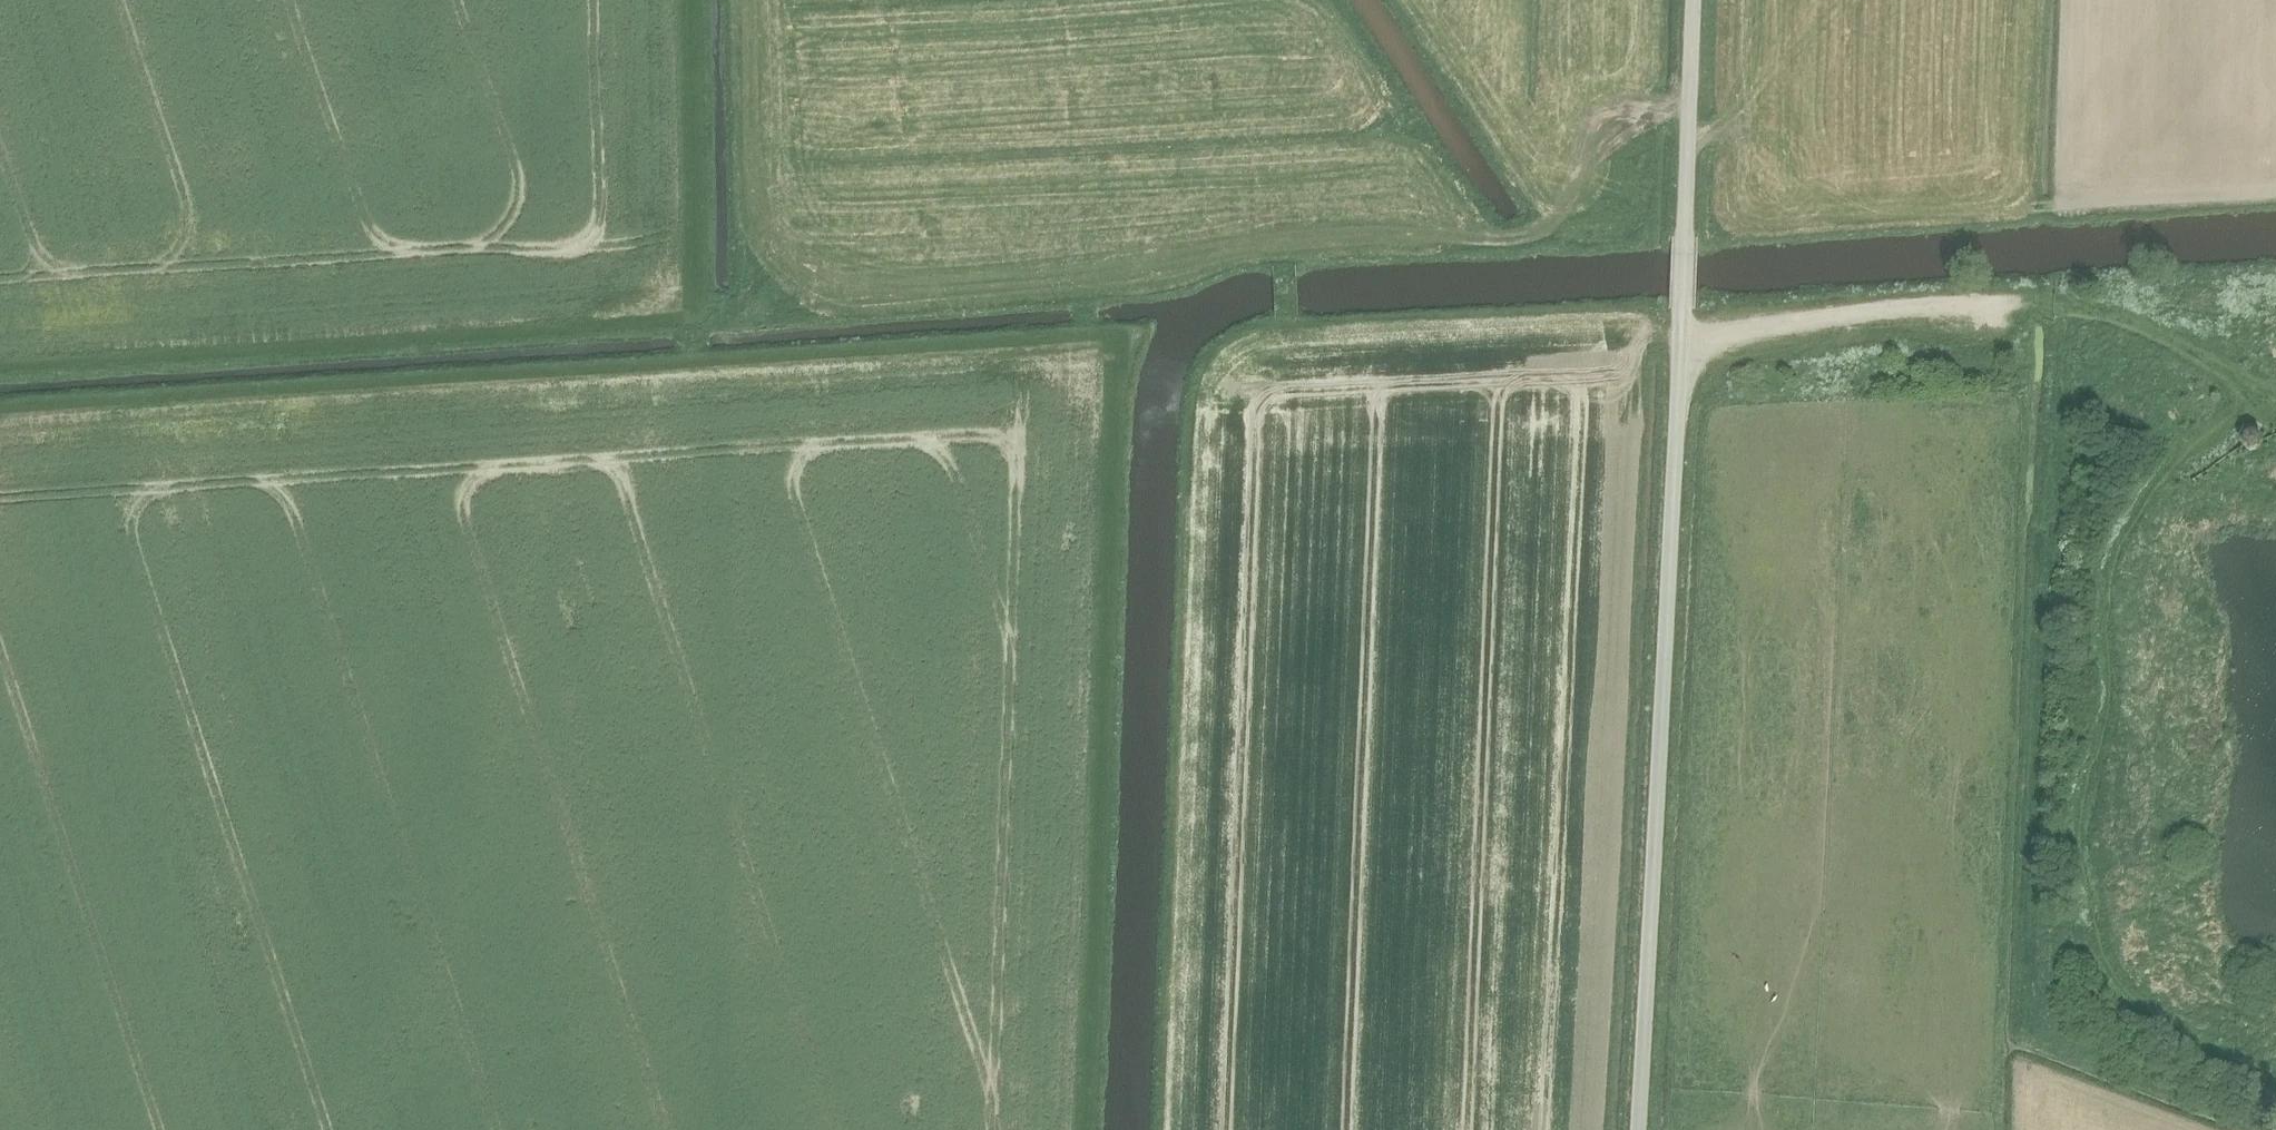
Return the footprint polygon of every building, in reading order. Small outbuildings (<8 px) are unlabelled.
[(2262,449),(2262,448),(2262,447),(2261,447),(2261,446),(2261,445),(2261,444),(2260,444),(2260,443),(2259,442),(2258,441),(2257,440),(2256,439),(2255,439),(2254,439),(2253,439),(2252,439),(2251,439),(2250,439),(2249,439),(2248,440),(2247,440),(2246,441),(2245,442),(2244,443),(2243,444),(2243,445),(2243,446),(2243,447),(2242,447),(2242,448),(2242,449),(2243,450),(2243,451),(2243,452),(2244,453),(2244,454),(2245,455),(2246,456),(2247,456),(2248,457),(2249,457),(2250,457),(2250,458),(2251,458),(2252,458),(2253,458),(2254,457),(2255,457),(2256,457),(2257,456),(2258,456),(2259,455),(2259,454),(2260,454),(2260,453),(2261,452),(2261,451),(2261,450),(2261,449),(2262,449)]
